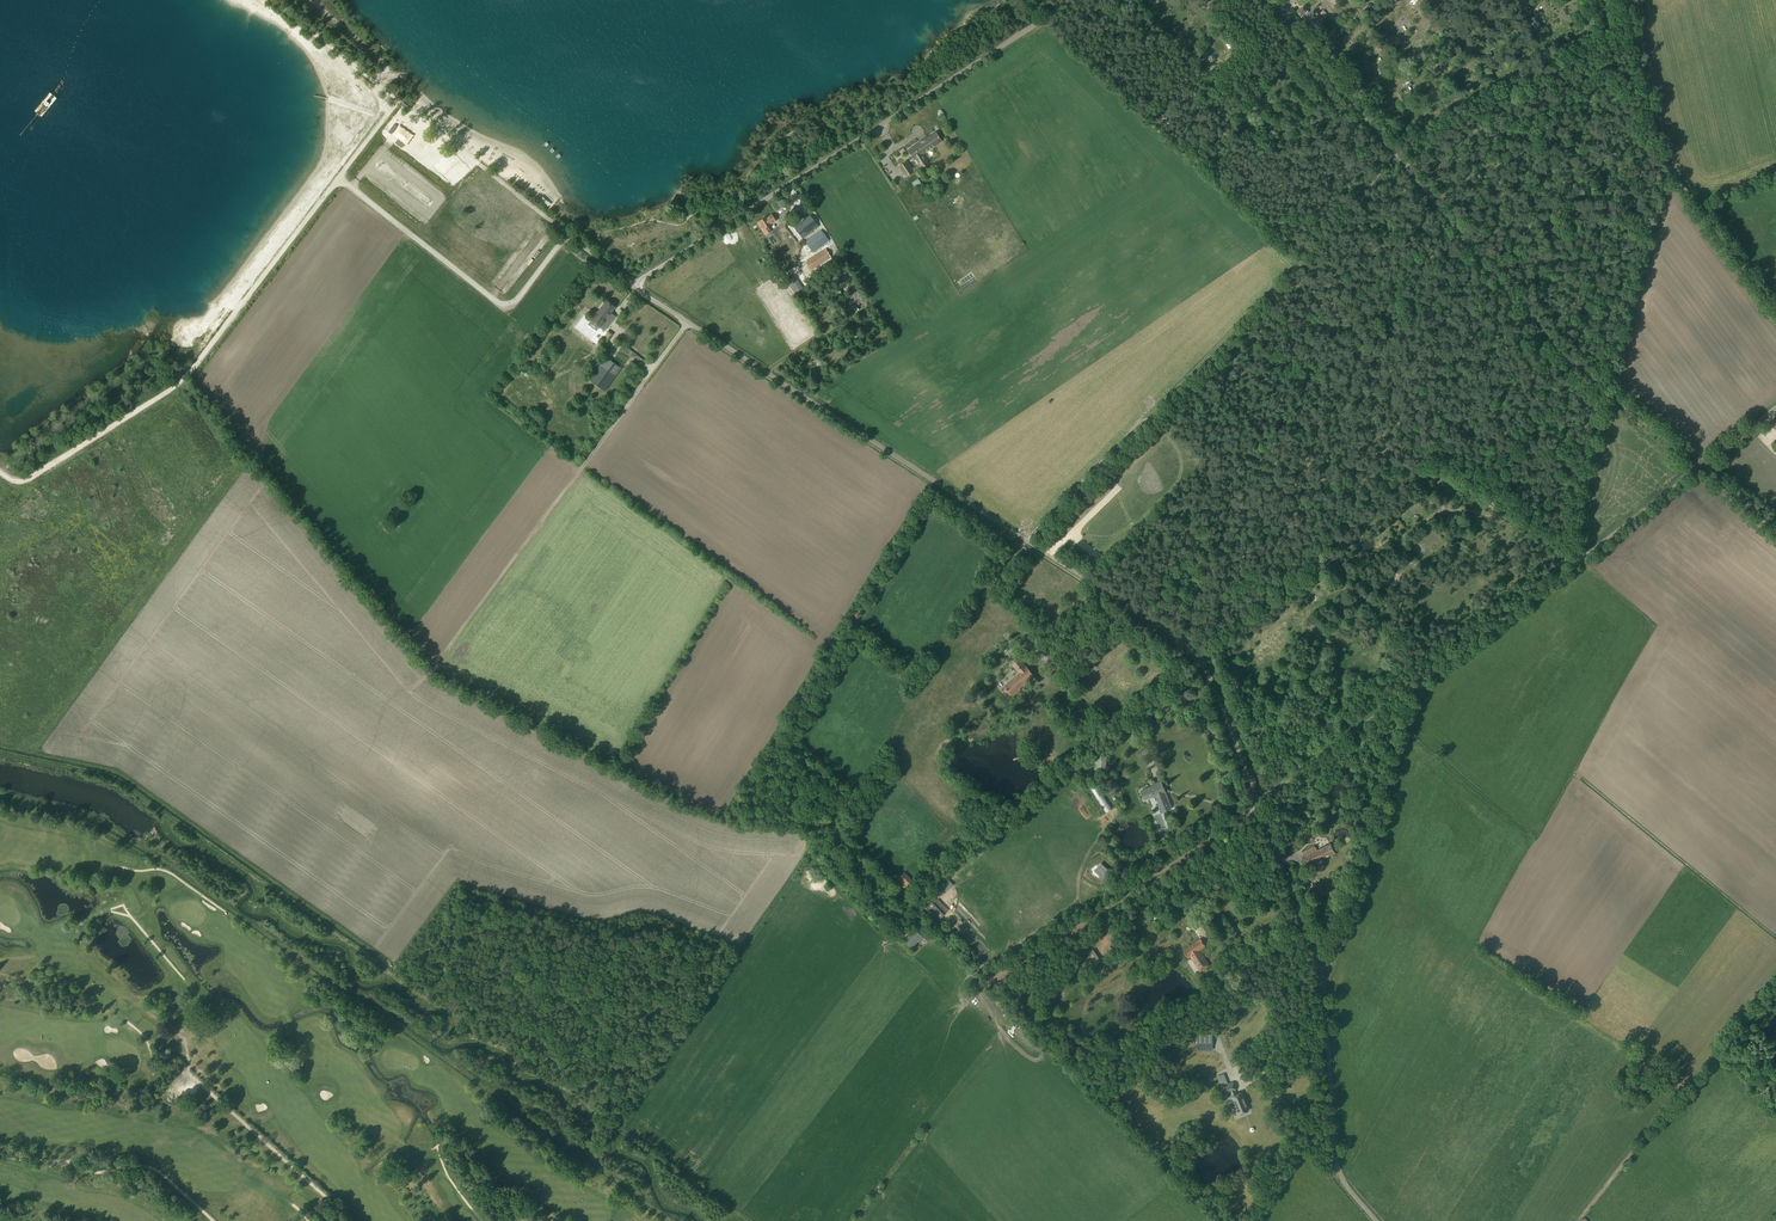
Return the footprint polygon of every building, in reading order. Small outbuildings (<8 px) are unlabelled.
[(1207,10),(1213,4),(1208,0),(1197,0),(1207,10)] [(1303,18),(1301,19),(1308,28),(1321,17),(1314,8),(1309,12),(1308,10),(1304,5),(1297,11),(1298,13),(1298,14),(1301,17),(1302,16),(1303,18)] [(1536,16),(1532,17),(1533,21),(1531,22),(1533,28),(1540,26),(1536,16)] [(1376,55),(1381,49),(1376,44),(1368,51),(1370,54),(1373,51),(1376,55)] [(394,124),(388,131),(391,134),(397,127),(394,124)] [(925,165),(919,155),(941,141),(935,132),(907,150),(913,159),(915,158),(920,168),(925,165)] [(397,139),(395,143),(402,148),(404,145),(397,139)] [(913,172),(906,161),(898,166),(905,177),(913,172)] [(914,186),(920,182),(918,178),(911,182),(914,186)] [(464,182),(457,192),(463,197),(470,187),(464,182)] [(772,200),(777,209),(786,204),(781,195),(772,200)] [(1569,214),(1564,204),(1559,206),(1563,216),(1569,214)] [(482,232),(488,225),(473,212),(467,220),(482,232)] [(757,222),(765,235),(771,230),(768,225),(776,220),(772,214),(766,218),(765,217),(757,222)] [(795,227),(803,238),(819,226),(811,215),(795,227)] [(500,233),(515,246),(524,236),(510,223),(500,233)] [(483,232),(486,235),(493,229),(489,225),(483,232)] [(805,241),(813,252),(829,240),(821,229),(805,241)] [(825,248),(806,261),(805,261),(813,273),(833,260),(831,257),(825,248)] [(592,321),(603,329),(606,331),(615,316),(614,315),(613,316),(611,314),(612,313),(611,313),(615,307),(607,300),(592,321)] [(580,332),(585,327),(581,323),(576,329),(580,332)] [(605,357),(589,381),(604,392),(621,368),(605,357)] [(1428,390),(1431,380),(1426,379),(1423,388),(1428,390)] [(1404,541),(1397,547),(1402,552),(1408,546),(1404,541)] [(1020,673),(1012,680),(1006,685),(1013,693),(1034,675),(1027,667),(1026,668),(1019,659),(1012,664),(1020,673)] [(1111,772),(1100,778),(1104,786),(1116,779),(1111,772)] [(1165,791),(1161,781),(1154,784),(1154,785),(1141,791),(1144,800),(1154,796),(1156,800),(1157,800),(1162,812),(1161,812),(1161,813),(1171,809),(1170,807),(1172,807),(1168,799),(1167,799),(1166,796),(1167,796),(1167,795),(1166,796),(1164,792),(1165,791)] [(1315,845),(1302,852),(1307,861),(1306,862),(1307,863),(1307,862),(1309,865),(1335,852),(1330,843),(1317,849),(1315,845)] [(1102,862),(1094,870),(1100,876),(1098,878),(1102,881),(1106,876),(1104,875),(1109,869),(1102,862)] [(904,873),(896,881),(903,888),(911,880),(904,873)] [(944,893),(953,884),(947,878),(931,893),(935,898),(943,891),(944,893)] [(1314,884),(1308,887),(1314,899),(1319,896),(1314,884)] [(936,900),(934,898),(929,893),(920,901),(937,920),(948,909),(942,903),(938,898),(936,900)] [(932,920),(930,922),(927,925),(937,936),(942,931),(932,920)] [(923,936),(915,929),(903,941),(911,948),(923,936)] [(1200,939),(1183,950),(1188,957),(1190,956),(1200,971),(1209,965),(1199,950),(1205,946),(1200,939)] [(1093,949),(1088,953),(1096,964),(1101,961),(1093,949)] [(1213,1035),(1197,1035),(1197,1048),(1213,1048),(1213,1035)] [(1226,1093),(1230,1092),(1239,1114),(1244,1112),(1249,1110),(1242,1092),(1236,1094),(1235,1090),(1236,1090),(1233,1081),(1223,1085),(1226,1093)]
